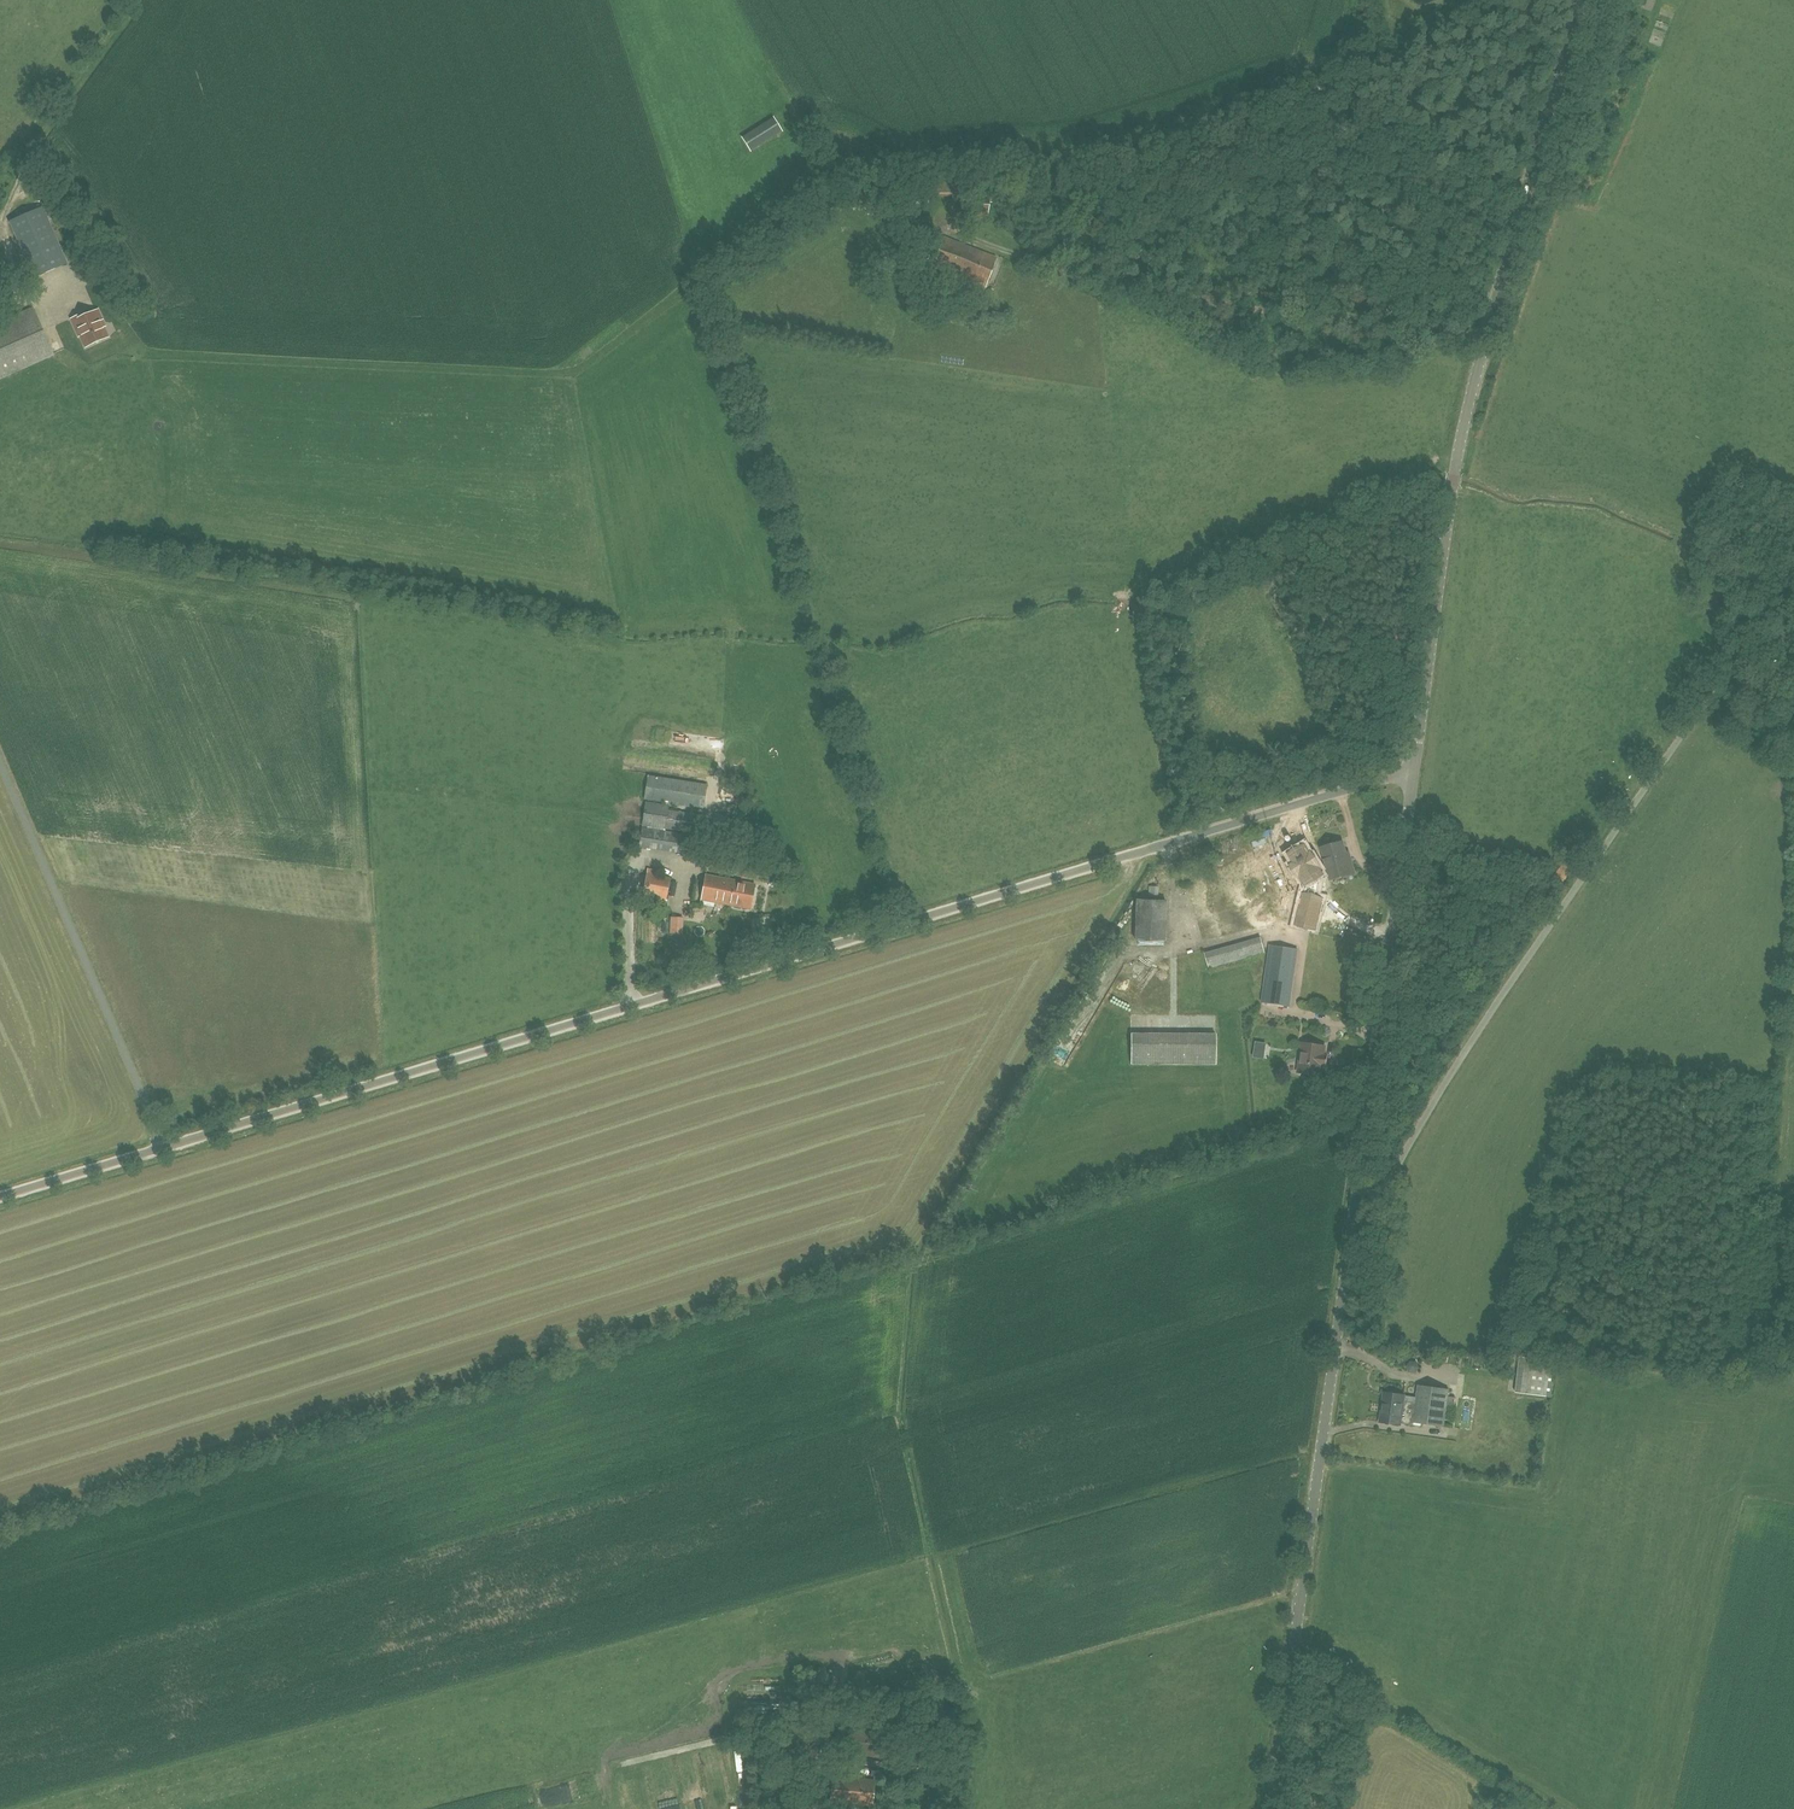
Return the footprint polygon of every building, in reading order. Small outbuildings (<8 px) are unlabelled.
[(782,131),(774,118),(742,138),(750,151),(782,131)] [(877,198),(876,215),(889,216),(891,200),(877,198)] [(44,207),(10,221),(34,277),(68,263),(44,207)] [(996,257),(944,238),(938,256),(931,254),(927,265),(985,287),(996,257)] [(90,242),(80,247),(84,252),(86,251),(93,247),(90,242)] [(910,304),(922,308),(925,296),(913,293),(910,304)] [(0,323),(0,378),(54,354),(33,308),(0,323)] [(74,322),(73,323),(79,336),(81,336),(86,347),(108,337),(104,327),(103,326),(105,325),(98,310),(81,318),(81,319),(74,322)] [(707,785),(648,776),(645,799),(703,808),(707,785)] [(699,834),(702,815),(668,810),(669,806),(646,803),(642,826),(699,834)] [(726,815),(714,814),(714,824),(726,825),(726,815)] [(642,828),(639,846),(689,853),(691,835),(642,828)] [(1348,840),(1323,846),(1332,881),(1357,874),(1348,840)] [(1305,846),(1290,855),(1295,863),(1292,865),(1302,881),(1303,881),(1306,885),(1306,884),(1306,885),(1304,894),(1303,894),(1296,924),(1315,928),(1322,899),(1316,897),(1319,881),(1317,877),(1322,874),(1320,872),(1322,871),(1317,863),(1316,863),(1312,857),(1313,856),(1312,856),(1310,853),(1309,854),(1305,846)] [(1564,882),(1572,870),(1556,857),(1547,869),(1564,882)] [(648,868),(647,874),(643,895),(667,899),(671,878),(656,875),(657,870),(648,868)] [(755,884),(707,875),(702,900),(751,909),(755,884)] [(1159,887),(1149,887),(1149,896),(1158,897),(1159,887)] [(1137,900),(1135,939),(1165,940),(1166,901),(1137,900)] [(684,933),(684,917),(671,916),(671,933),(684,933)] [(1261,937),(1205,953),(1209,967),(1265,952),(1261,937)] [(1270,945),(1262,1002),(1289,1006),(1298,949),(1270,945)] [(1219,1033),(1133,1033),(1133,1065),(1219,1065),(1219,1033)] [(1266,1058),(1268,1042),(1256,1041),(1254,1057),(1266,1058)] [(1320,1064),(1327,1065),(1328,1056),(1324,1055),(1325,1046),(1302,1043),(1298,1072),(1302,1072),(1302,1074),(1304,1076),(1311,1077),(1312,1076),(1313,1073),(1319,1074),(1320,1064)] [(1517,1393),(1551,1396),(1554,1360),(1520,1357),(1517,1393)] [(1384,1392),(1380,1421),(1401,1424),(1401,1423),(1414,1424),(1414,1422),(1444,1426),(1447,1406),(1454,1407),(1456,1397),(1448,1396),(1449,1390),(1418,1385),(1416,1402),(1404,1401),(1405,1395),(1401,1394),(1399,1392),(1394,1391),(1392,1393),(1384,1392)] [(872,1805),(875,1780),(833,1776),(831,1801),(872,1805)] [(798,1793),(780,1792),(779,1808),(797,1808),(798,1793)]
